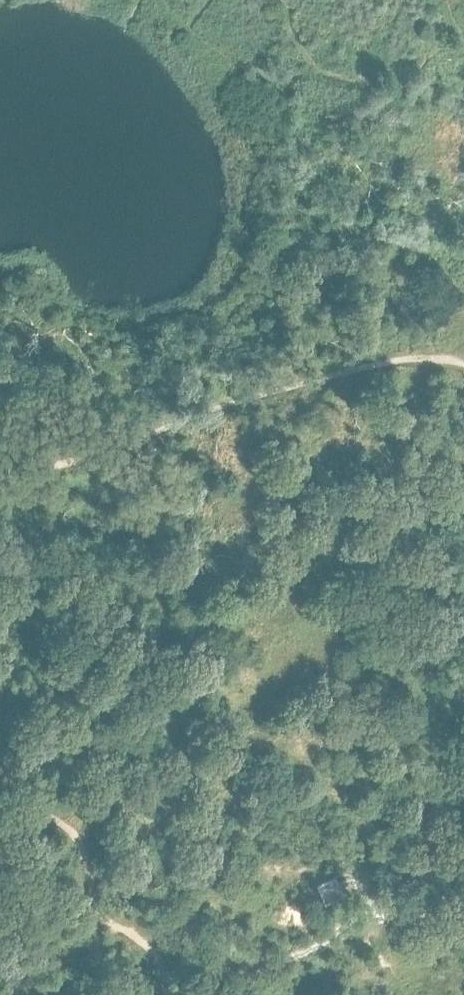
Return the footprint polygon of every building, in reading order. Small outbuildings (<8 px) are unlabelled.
[(341,885),(336,875),(319,883),(327,900),(344,893),(341,885)]
